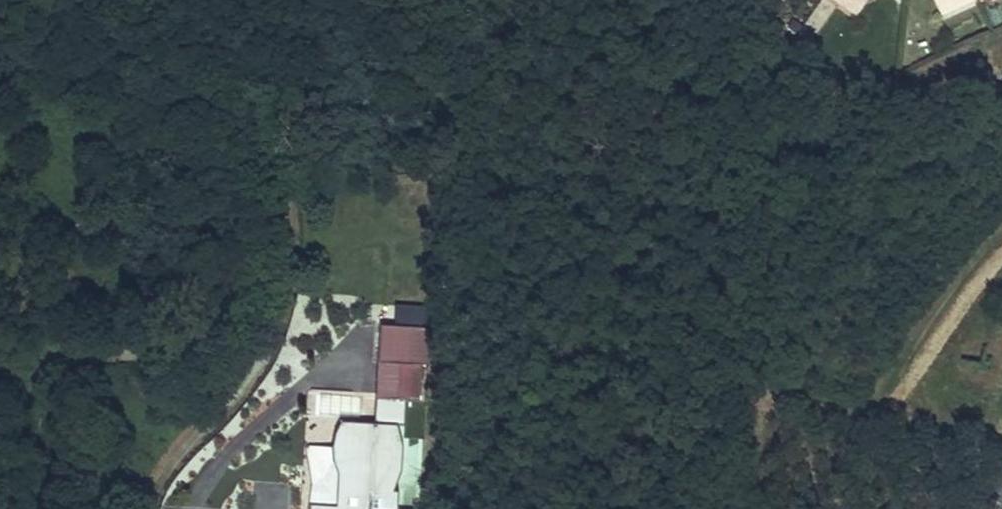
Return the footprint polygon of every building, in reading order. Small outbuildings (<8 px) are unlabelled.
[(853,12),(862,0),(835,0),(853,12)] [(947,12),(974,0),(942,0),(947,12)] [(410,402),(411,365),(368,363),(367,400),(410,402)] [(392,492),(388,492),(395,473),(396,449),(390,426),(332,424),(326,436),(324,450),(325,464),(330,476),(329,508),(303,507),(303,508),(391,508),(392,492)] [(329,508),(330,476),(325,464),(322,472),(317,478),(313,483),(308,487),(304,489),(303,507),(329,508)]
